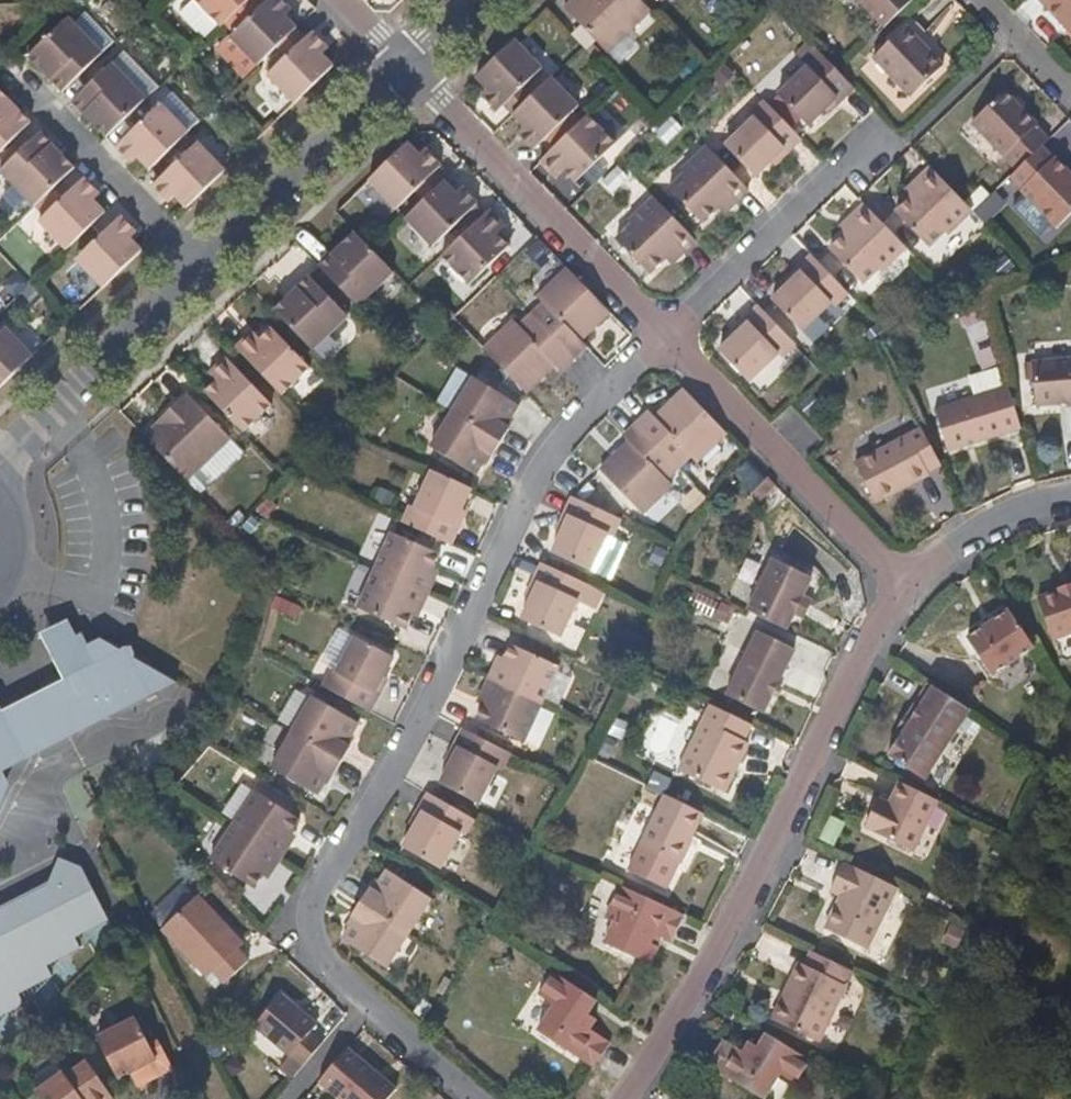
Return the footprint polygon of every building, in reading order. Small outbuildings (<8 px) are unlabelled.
[(218,30),(240,9),(249,0),(193,0),(191,2),(216,28),(218,30)] [(294,28),(285,18),(280,12),(288,5),(283,0),(267,0),(248,18),(229,38),(255,65),(294,28)] [(240,9),(248,18),(267,0),(249,0),(240,9)] [(638,0),(585,0),(569,16),(607,54),(650,12),(638,0)] [(914,0),(854,0),(883,31),(915,0),(914,0)] [(1070,34),(1070,0),(1039,0),(1070,34)] [(176,18),(201,43),(216,28),(191,2),(176,18)] [(285,18),(293,11),(288,5),(280,12),(285,18)] [(63,93),(104,53),(68,17),(28,57),(40,69),(44,65),(55,77),(51,80),(63,93)] [(287,56),(305,38),(296,28),(277,47),(287,56)] [(321,53),(316,48),(322,42),(312,31),(305,38),(287,56),(266,76),(293,105),(333,66),(321,53)] [(905,34),(872,64),(913,105),(945,74),(905,34)] [(523,88),(542,69),(514,40),(498,55),(474,78),(486,91),(493,97),(485,105),(495,115),(503,107),(523,88)] [(321,53),(327,47),(322,42),(316,48),(321,53)] [(838,103),(853,90),(823,59),(814,49),(768,92),(802,128),(821,111),(834,99),(838,103)] [(129,117),(147,99),(112,63),(72,102),(81,112),(86,107),(97,118),(92,122),(107,138),(129,117)] [(55,77),(44,65),(40,69),(51,80),(55,77)] [(530,153),(577,108),(549,76),(528,96),(509,115),(521,126),(527,132),(519,141),(530,153)] [(33,123),(20,111),(17,114),(6,103),(11,99),(0,88),(0,155),(33,123)] [(509,115),(528,96),(523,88),(503,107),(509,115)] [(485,105),(493,97),(486,91),(478,99),(485,105)] [(1045,143),(1034,131),(1038,126),(1005,92),(970,127),(1014,173),(1045,143)] [(169,97),(159,106),(187,134),(196,125),(169,97)] [(159,106),(157,108),(148,98),(147,99),(129,117),(138,127),(117,148),(129,160),(133,158),(136,161),(147,173),(187,134),(159,106)] [(20,111),(11,99),(6,103),(17,114),(20,111)] [(825,116),(838,103),(834,99),(821,111),(825,116)] [(800,140),(761,100),(717,142),(752,177),(769,162),(783,149),(787,153),(800,140)] [(97,118),(86,107),(81,112),(92,122),(97,118)] [(575,184),(614,145),(585,115),(538,161),(549,173),(558,166),(564,172),(575,184)] [(519,141),(527,132),(521,126),(513,134),(519,141)] [(76,168),(64,156),(61,160),(49,147),(52,143),(41,131),(0,172),(35,208),(76,168)] [(64,156),(52,143),(49,147),(61,160),(64,156)] [(184,211),(224,172),(195,144),(153,186),(161,193),(164,191),(170,197),(184,211)] [(432,173),(440,165),(430,154),(421,161),(416,157),(404,145),(368,180),(396,209),(412,193),(432,173)] [(421,161),(430,154),(425,148),(416,157),(421,161)] [(774,166),(787,153),(783,149),(769,162),(774,166)] [(717,209),(728,198),(734,204),(747,190),(708,150),(665,193),(698,227),(717,209)] [(1018,192),(1054,232),(1070,217),(1070,180),(1053,160),(1018,192)] [(555,180),(564,172),(558,166),(549,173),(555,180)] [(924,250),(967,210),(927,168),(913,182),(920,189),(891,215),(924,250)] [(422,203),(443,183),(432,173),(412,193),(422,203)] [(77,243),(105,216),(94,205),(88,199),(96,191),(85,180),(40,224),(68,253),(77,243)] [(908,199),(920,189),(913,182),(902,192),(908,199)] [(432,247),(477,202),(466,192),(457,199),(453,194),(443,183),(422,203),(406,220),(432,247)] [(457,199),(466,192),(460,186),(453,194),(457,199)] [(94,205),(102,197),(96,191),(88,199),(94,205)] [(170,197),(164,191),(161,193),(168,200),(170,197)] [(722,216),(734,204),(728,198),(717,209),(722,216)] [(695,241),(655,201),(611,244),(644,279),(664,260),(675,250),(681,256),(695,241)] [(855,236),(874,218),(862,205),(843,224),(849,230),(855,236)] [(468,285),(507,245),(497,234),(491,229),(500,220),(490,209),(440,256),(468,285)] [(130,243),(124,236),(131,229),(120,217),(75,261),(102,289),(139,253),(130,243)] [(859,290),(902,247),(874,218),(855,236),(849,230),(842,237),(824,255),(859,290)] [(506,226),(500,220),(491,229),(497,234),(506,226)] [(849,230),(843,224),(837,231),(842,237),(849,230)] [(138,236),(131,229),(124,236),(130,243),(138,236)] [(402,284),(363,242),(349,256),(355,263),(344,273),(338,265),(327,277),(367,318),(402,284)] [(669,266),(681,256),(675,250),(664,260),(669,266)] [(344,273),(355,263),(349,256),(338,265),(344,273)] [(806,340),(850,297),(816,263),(810,256),(797,269),(800,272),(787,286),(770,302),(806,340)] [(579,340),(607,311),(565,267),(524,308),(572,357),(584,346),(579,340)] [(787,286),(800,272),(797,269),(782,282),(787,286)] [(357,329),(316,285),(305,298),(311,304),(298,316),(292,309),(282,319),(323,362),(357,329)] [(298,316),(311,304),(305,298),(292,309),(298,316)] [(798,349),(767,317),(757,306),(743,318),(748,323),(735,336),(717,352),(754,390),(798,349)] [(559,371),(572,357),(524,308),(482,348),(525,393),(553,365),(559,371)] [(735,336),(748,323),(743,318),(731,331),(735,336)] [(7,329),(0,336),(0,387),(33,356),(7,329)] [(318,378),(279,337),(268,349),(262,354),(253,346),(243,356),(290,404),(318,378)] [(268,349),(260,340),(253,346),(262,354),(268,349)] [(1030,366),(1033,410),(1070,406),(1070,363),(1030,366)] [(506,415),(514,401),(470,373),(448,410),(497,441),(505,427),(501,424),(506,415)] [(282,417),(240,375),(228,387),(223,393),(214,383),(205,394),(220,409),(254,444),(282,417)] [(223,393),(228,387),(218,378),(214,383),(223,393)] [(726,434),(696,404),(682,388),(653,417),(648,412),(635,424),(683,475),(726,434)] [(1022,436),(1012,406),(1009,395),(936,416),(948,458),(1022,436)] [(240,449),(195,402),(170,427),(179,436),(171,441),(163,433),(152,444),(182,477),(196,491),(240,449)] [(497,441),(448,410),(426,444),(471,472),(478,460),(483,450),(489,453),(497,441)] [(505,427),(511,417),(506,415),(501,424),(505,427)] [(683,475),(635,424),(622,437),(626,443),(595,472),(640,517),(683,475)] [(923,469),(937,461),(918,425),(850,460),(871,499),(924,471),(923,469)] [(179,436),(170,427),(163,433),(171,441),(179,436)] [(484,462),(489,453),(483,450),(478,460),(484,462)] [(747,461),(731,476),(749,495),(765,480),(747,461)] [(469,489),(427,471),(424,477),(456,510),(460,511),(464,503),(469,489)] [(452,526),(460,511),(456,510),(424,477),(409,510),(423,524),(441,540),(451,544),(458,529),(452,526)] [(608,534),(616,518),(570,497),(562,517),(568,519),(560,534),(550,556),(590,574),(608,534)] [(423,524),(409,510),(403,522),(441,540),(423,524)] [(458,529),(466,513),(460,511),(452,526),(458,529)] [(560,534),(568,519),(562,517),(554,532),(560,534)] [(615,538),(623,521),(616,518),(608,534),(615,538)] [(430,568),(437,553),(392,533),(374,570),(421,590),(430,568)] [(805,596),(814,577),(775,559),(750,611),(789,630),(797,614),(805,596)] [(576,601),(584,584),(562,574),(541,564),(532,583),(537,586),(530,600),(520,621),(558,639),(576,601)] [(429,594),(439,571),(430,568),(421,590),(429,594)] [(410,612),(421,590),(374,570),(357,608),(403,628),(410,612)] [(1056,581),(1057,584),(1039,591),(1052,633),(1070,627),(1070,576),(1056,581)] [(530,600),(537,586),(532,583),(525,598),(530,600)] [(583,604),(591,587),(584,584),(576,601),(583,604)] [(418,616),(429,594),(421,590),(410,612),(418,616)] [(806,619),(816,600),(805,596),(797,614),(806,619)] [(1030,637),(1006,602),(965,631),(991,668),(1032,640),(1030,637)] [(576,648),(589,612),(576,607),(564,644),(576,648)] [(801,650),(764,631),(731,696),(769,715),(778,695),(782,686),(801,650)] [(173,685),(136,664),(135,657),(133,651),(127,650),(120,653),(102,644),(90,648),(94,658),(88,660),(78,643),(76,641),(70,634),(61,633),(57,634),(52,641),(48,647),(50,655),(60,677),(64,686),(78,715),(113,698),(119,711),(173,685)] [(382,675),(392,656),(353,636),(333,674),(326,687),(369,709),(376,694),(374,692),(382,675)] [(90,648),(85,640),(82,641),(78,643),(88,660),(94,658),(90,648)] [(558,666),(510,646),(504,660),(494,683),(507,689),(542,705),(558,666)] [(494,683),(504,660),(497,657),(487,680),(494,683)] [(326,687),(333,674),(329,671),(321,685),(326,687)] [(376,694),(385,677),(382,675),(374,692),(376,694)] [(920,773),(963,705),(931,684),(922,678),(909,699),(915,702),(900,726),(885,751),(920,773)] [(483,706),(494,683),(487,680),(476,702),(483,706)] [(523,743),(542,705),(507,689),(494,683),(483,706),(476,721),(523,743)] [(119,711),(113,698),(78,715),(64,686),(3,715),(18,744),(0,753),(0,767),(119,711)] [(783,698),(788,689),(782,686),(778,695),(783,698)] [(349,735),(355,722),(309,697),(290,730),(343,760),(349,747),(344,745),(349,735)] [(900,726),(915,702),(909,699),(895,724),(900,726)] [(728,769),(733,759),(738,762),(748,742),(743,739),(751,722),(709,702),(677,768),(725,791),(734,771),(728,769)] [(18,744),(3,715),(0,710),(0,753),(18,744)] [(494,767),(503,750),(499,748),(462,728),(452,746),(458,749),(449,765),(440,784),(476,803),(494,767)] [(335,774),(343,760),(290,730),(270,769),(317,795),(324,781),(329,770),(335,774)] [(349,747),(354,738),(349,735),(344,745),(349,747)] [(449,765),(458,749),(452,746),(444,762),(449,765)] [(502,770),(510,753),(503,750),(494,767),(502,770)] [(734,771),(738,762),(733,759),(728,769),(734,771)] [(330,784),(335,774),(329,770),(324,781),(330,784)] [(911,848),(934,797),(897,779),(886,798),(883,804),(874,801),(864,823),(873,827),(871,830),(910,848),(911,848)] [(291,833),(300,820),(256,790),(234,823),(255,836),(278,853),(291,833)] [(461,830),(469,816),(444,802),(428,793),(417,812),(424,815),(416,829),(405,848),(439,868),(461,830)] [(685,863),(708,814),(671,795),(647,845),(685,863)] [(883,804),(886,798),(878,795),(874,801),(883,804)] [(416,829),(424,815),(417,812),(410,825),(416,829)] [(466,834),(474,819),(469,816),(461,830),(466,834)] [(263,875),(278,853),(255,836),(234,823),(209,860),(253,890),(263,875)] [(285,857),(298,837),(291,833),(278,853),(285,857)] [(671,889),(685,863),(647,845),(635,871),(671,889)] [(270,879),(285,857),(278,853),(263,875),(270,879)] [(871,948),(900,887),(845,861),(831,889),(848,896),(832,929),(871,948)] [(75,937),(109,924),(80,873),(54,863),(43,891),(0,906),(0,1006),(15,1000),(12,987),(46,975),(42,963),(77,950),(75,937)] [(429,897),(384,869),(377,881),(372,888),(368,886),(358,901),(407,932),(429,897)] [(372,888),(377,881),(373,879),(368,886),(372,888)] [(672,939),(684,912),(623,882),(604,920),(622,929),(614,946),(650,963),(658,944),(651,940),(656,932),(663,934),(672,939)] [(196,893),(161,931),(207,979),(213,973),(221,981),(224,984),(250,959),(239,948),(245,943),(196,893)] [(383,968),(407,932),(358,901),(348,914),(353,918),(347,927),(339,938),(383,968)] [(347,927),(353,918),(348,914),(342,924),(347,927)] [(658,944),(663,934),(656,932),(651,940),(658,944)] [(820,1039),(853,969),(813,951),(806,963),(801,960),(790,980),(797,983),(788,999),(783,998),(773,1016),(820,1039)] [(588,1028),(595,1017),(589,1012),(581,1008),(579,1006),(589,993),(555,970),(537,995),(554,1008),(538,1029),(592,1066),(609,1042),(588,1028)] [(788,999),(797,983),(790,980),(783,998),(788,999)] [(309,1031),(315,1023),(280,993),(252,1026),(288,1056),(277,1067),(292,1079),(323,1042),(309,1031)] [(589,1012),(597,999),(589,993),(579,1006),(581,1008),(589,1012)] [(134,1015),(95,1036),(118,1079),(130,1073),(137,1087),(174,1067),(160,1039),(149,1044),(134,1015)] [(812,1057),(769,1030),(760,1045),(752,1040),(746,1049),(726,1036),(709,1062),(713,1064),(765,1097),(782,1071),(798,1079),(812,1057)] [(331,1094),(337,1098),(393,1098),(398,1093),(360,1060),(331,1094)] [(87,1061),(65,1077),(62,1073),(34,1092),(39,1098),(114,1098),(87,1061)]
